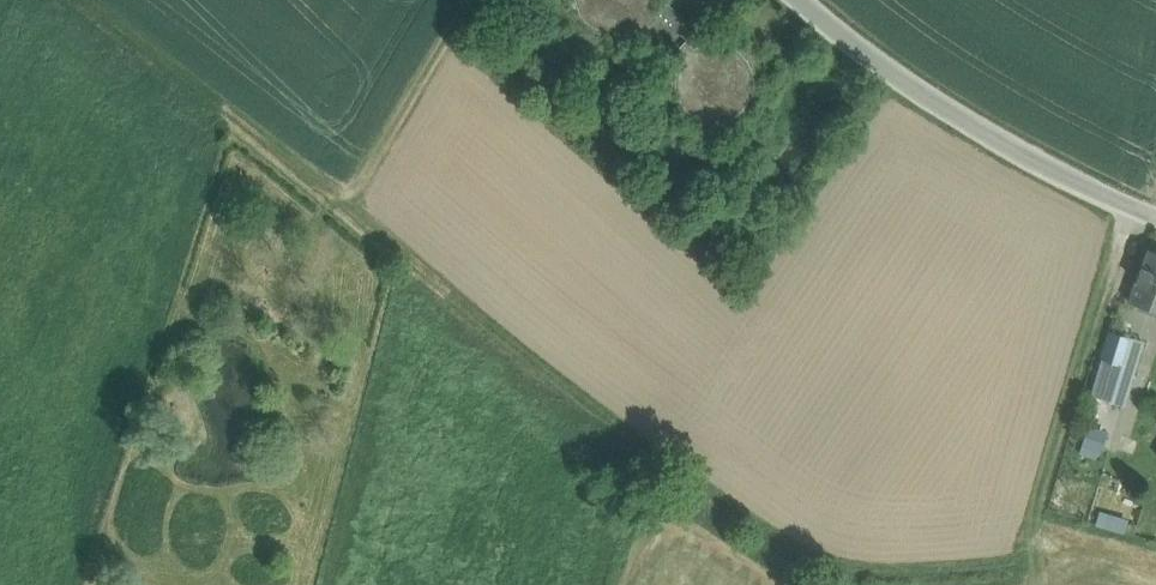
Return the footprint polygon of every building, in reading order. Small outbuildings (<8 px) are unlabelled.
[(640,23),(641,22),(647,14),(650,10),(652,4),(653,0),(577,0),(577,2),(581,13),(588,21),(598,27),(608,31),(619,31),(630,28),(640,23)] [(640,23),(682,61),(683,60),(676,54),(686,42),(687,44),(699,31),(666,2),(655,15),(656,16),(647,27),(641,22),(640,23)] [(647,14),(641,22),(647,27),(656,16),(655,15),(650,10),(647,14)] [(731,117),(741,112),(748,103),(753,93),(755,82),(754,71),(749,61),(742,52),(733,46),(722,43),(711,42),(700,45),(694,49),(691,51),(683,59),(683,60),(682,61),(678,69),(676,80),(678,91),(682,102),(689,110),(698,116),(709,120),(720,120),(731,117)] [(691,51),(694,49),(687,44),(686,42),(676,54),(683,60),(683,59),(691,51)] [(1149,249),(1130,301),(1155,310),(1155,251),(1149,249)] [(1124,403),(1142,343),(1143,343),(1144,341),(1110,331),(1102,359),(1105,359),(1094,394),(1124,403)] [(1090,427),(1084,444),(1099,449),(1104,432),(1090,427)] [(1101,513),(1097,524),(1122,531),(1125,520),(1101,513)]
